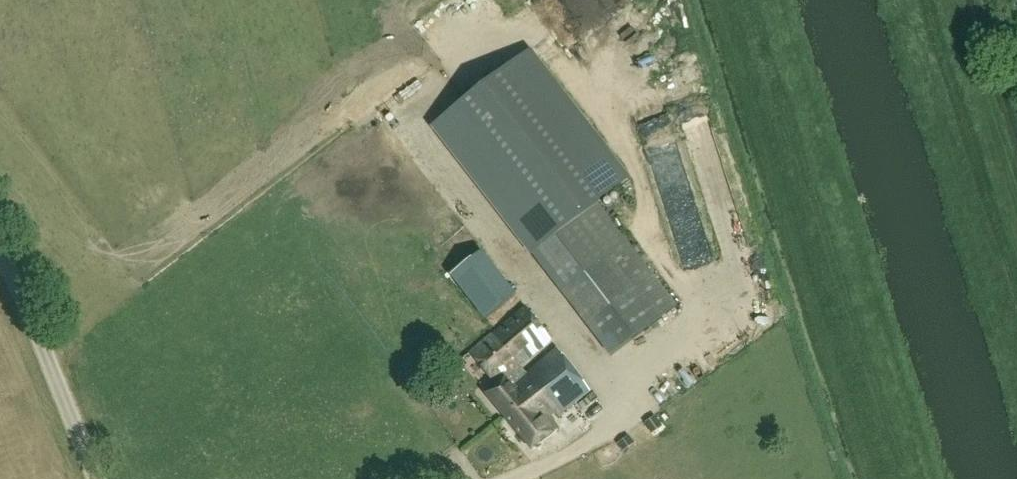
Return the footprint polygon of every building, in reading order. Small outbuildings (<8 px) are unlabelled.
[(529,54),(434,127),(586,326),(654,274),(600,203),(627,182),(529,54)] [(459,283),(489,253),(470,233),(439,262),(459,283)] [(478,299),(503,272),(488,258),(463,285),(478,299)] [(489,308),(517,296),(509,279),(481,291),(489,308)] [(487,395),(490,399),(523,371),(520,367),(551,342),(522,308),(469,353),(497,386),(487,395)] [(677,338),(659,345),(663,355),(681,348),(677,338)] [(523,371),(490,399),(532,451),(544,441),(553,452),(566,441),(550,421),(590,391),(559,350),(526,374),(523,371)] [(653,435),(665,427),(656,416),(645,424),(653,435)] [(635,443),(630,436),(619,444),(624,452),(635,443)]
